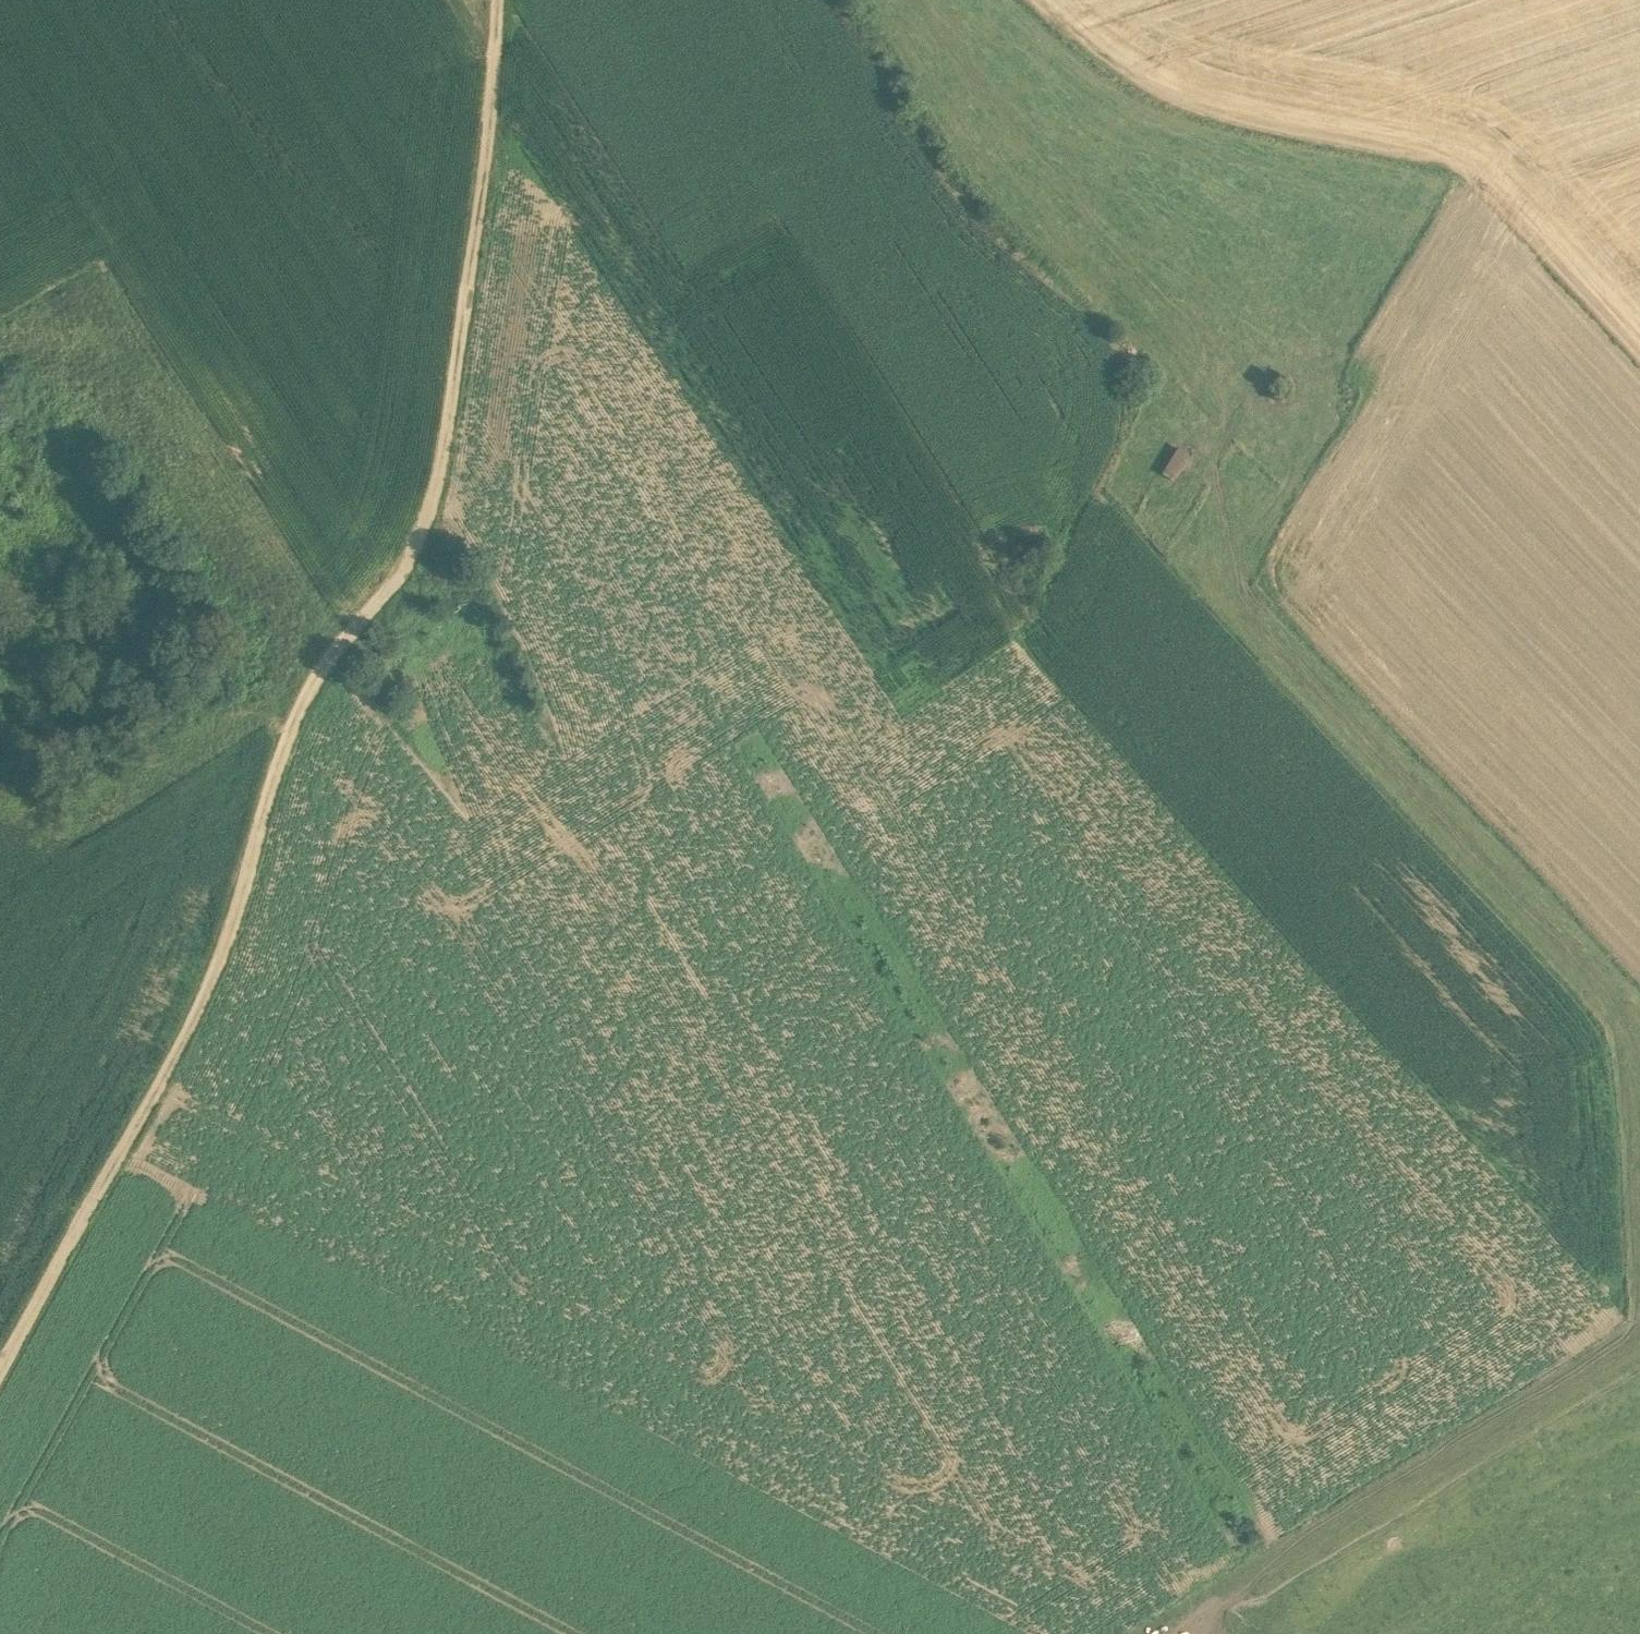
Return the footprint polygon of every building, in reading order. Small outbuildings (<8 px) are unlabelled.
[(1162,470),(1174,477),(1190,449),(1178,442),(1162,470)]
